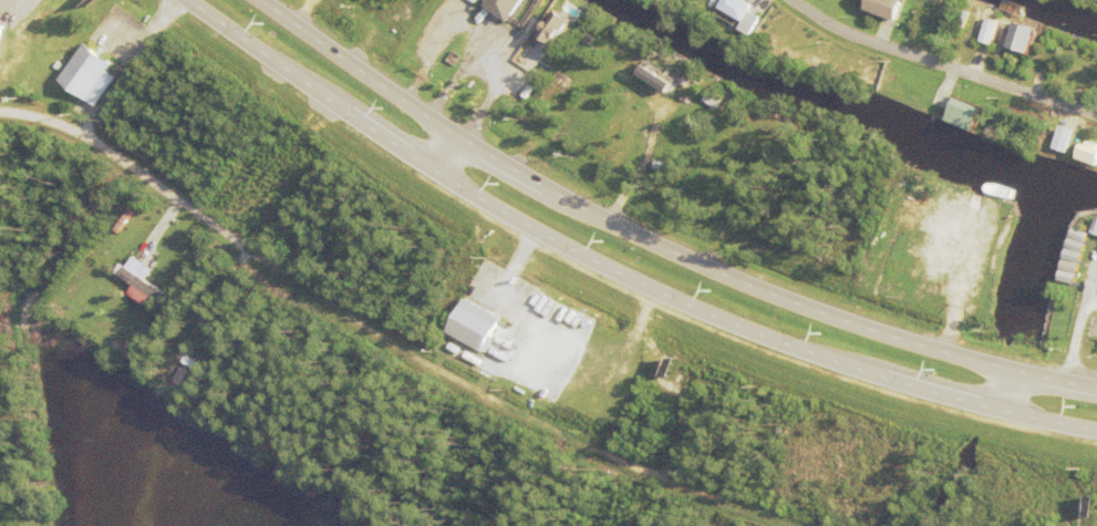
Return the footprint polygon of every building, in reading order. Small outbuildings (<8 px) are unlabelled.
[(505,23),(519,0),(488,0),(483,8),(505,23)] [(900,0),(864,0),(860,11),(893,21),(900,0)] [(920,24),(928,3),(953,12),(945,33),(920,24)] [(717,14),(722,7),(745,19),(741,28),(717,14)] [(544,35),(561,10),(575,20),(557,45),(544,35)] [(956,25),(963,10),(972,13),(966,29),(956,25)] [(742,30),(753,12),(763,18),(753,35),(742,30)] [(535,25),(529,34),(525,31),(534,16),(539,19),(537,21),(539,22),(536,27),(535,25)] [(990,45),(994,21),(982,19),(977,43),(990,45)] [(1010,48),(1017,23),(1037,29),(1031,54),(1010,48)] [(932,49),(938,31),(942,33),(936,50),(932,49)] [(1057,59),(1055,64),(1049,62),(1056,43),(1062,45),(1059,51),(1062,51),(1058,59),(1057,59)] [(102,48),(110,53),(106,58),(117,65),(91,102),(89,101),(87,102),(85,101),(86,97),(63,81),(89,44),(100,52),(102,48)] [(551,59),(559,48),(565,51),(558,63),(551,59)] [(634,74),(665,90),(673,76),(642,59),(634,74)] [(817,72),(819,66),(829,70),(827,75),(817,72)] [(681,84),(686,75),(693,80),(687,89),(681,84)] [(511,99),(519,87),(527,92),(526,94),(531,97),(525,107),(511,99)] [(705,101),(713,90),(725,97),(718,110),(705,101)] [(948,122),(958,99),(985,111),(976,133),(948,122)] [(77,106),(82,100),(87,103),(82,110),(77,106)] [(665,115),(675,100),(680,103),(670,118),(665,115)] [(1049,149),(1064,153),(1071,130),(1056,126),(1049,149)] [(1090,142),(1096,144),(1096,166),(1079,158),(1085,145),(1089,146),(1090,142)] [(669,163),(673,164),(670,174),(655,169),(659,161),(669,164),(669,163)] [(1093,216),(1088,233),(1096,236),(1096,217),(1093,216)] [(1073,238),(1076,228),(1091,235),(1088,244),(1073,238)] [(1067,247),(1072,238),(1087,245),(1084,254),(1067,247)] [(1065,257),(1068,248),(1084,255),(1079,264),(1065,257)] [(836,269),(844,261),(858,275),(850,282),(836,269)] [(1063,271),(1065,261),(1082,266),(1079,275),(1063,271)] [(124,277),(130,269),(173,299),(166,307),(124,277)] [(449,333),(468,300),(504,320),(485,353),(449,333)] [(1090,320),(1096,321),(1096,341),(1087,340),(1090,320)] [(513,369),(517,362),(526,369),(521,374),(513,369)]
